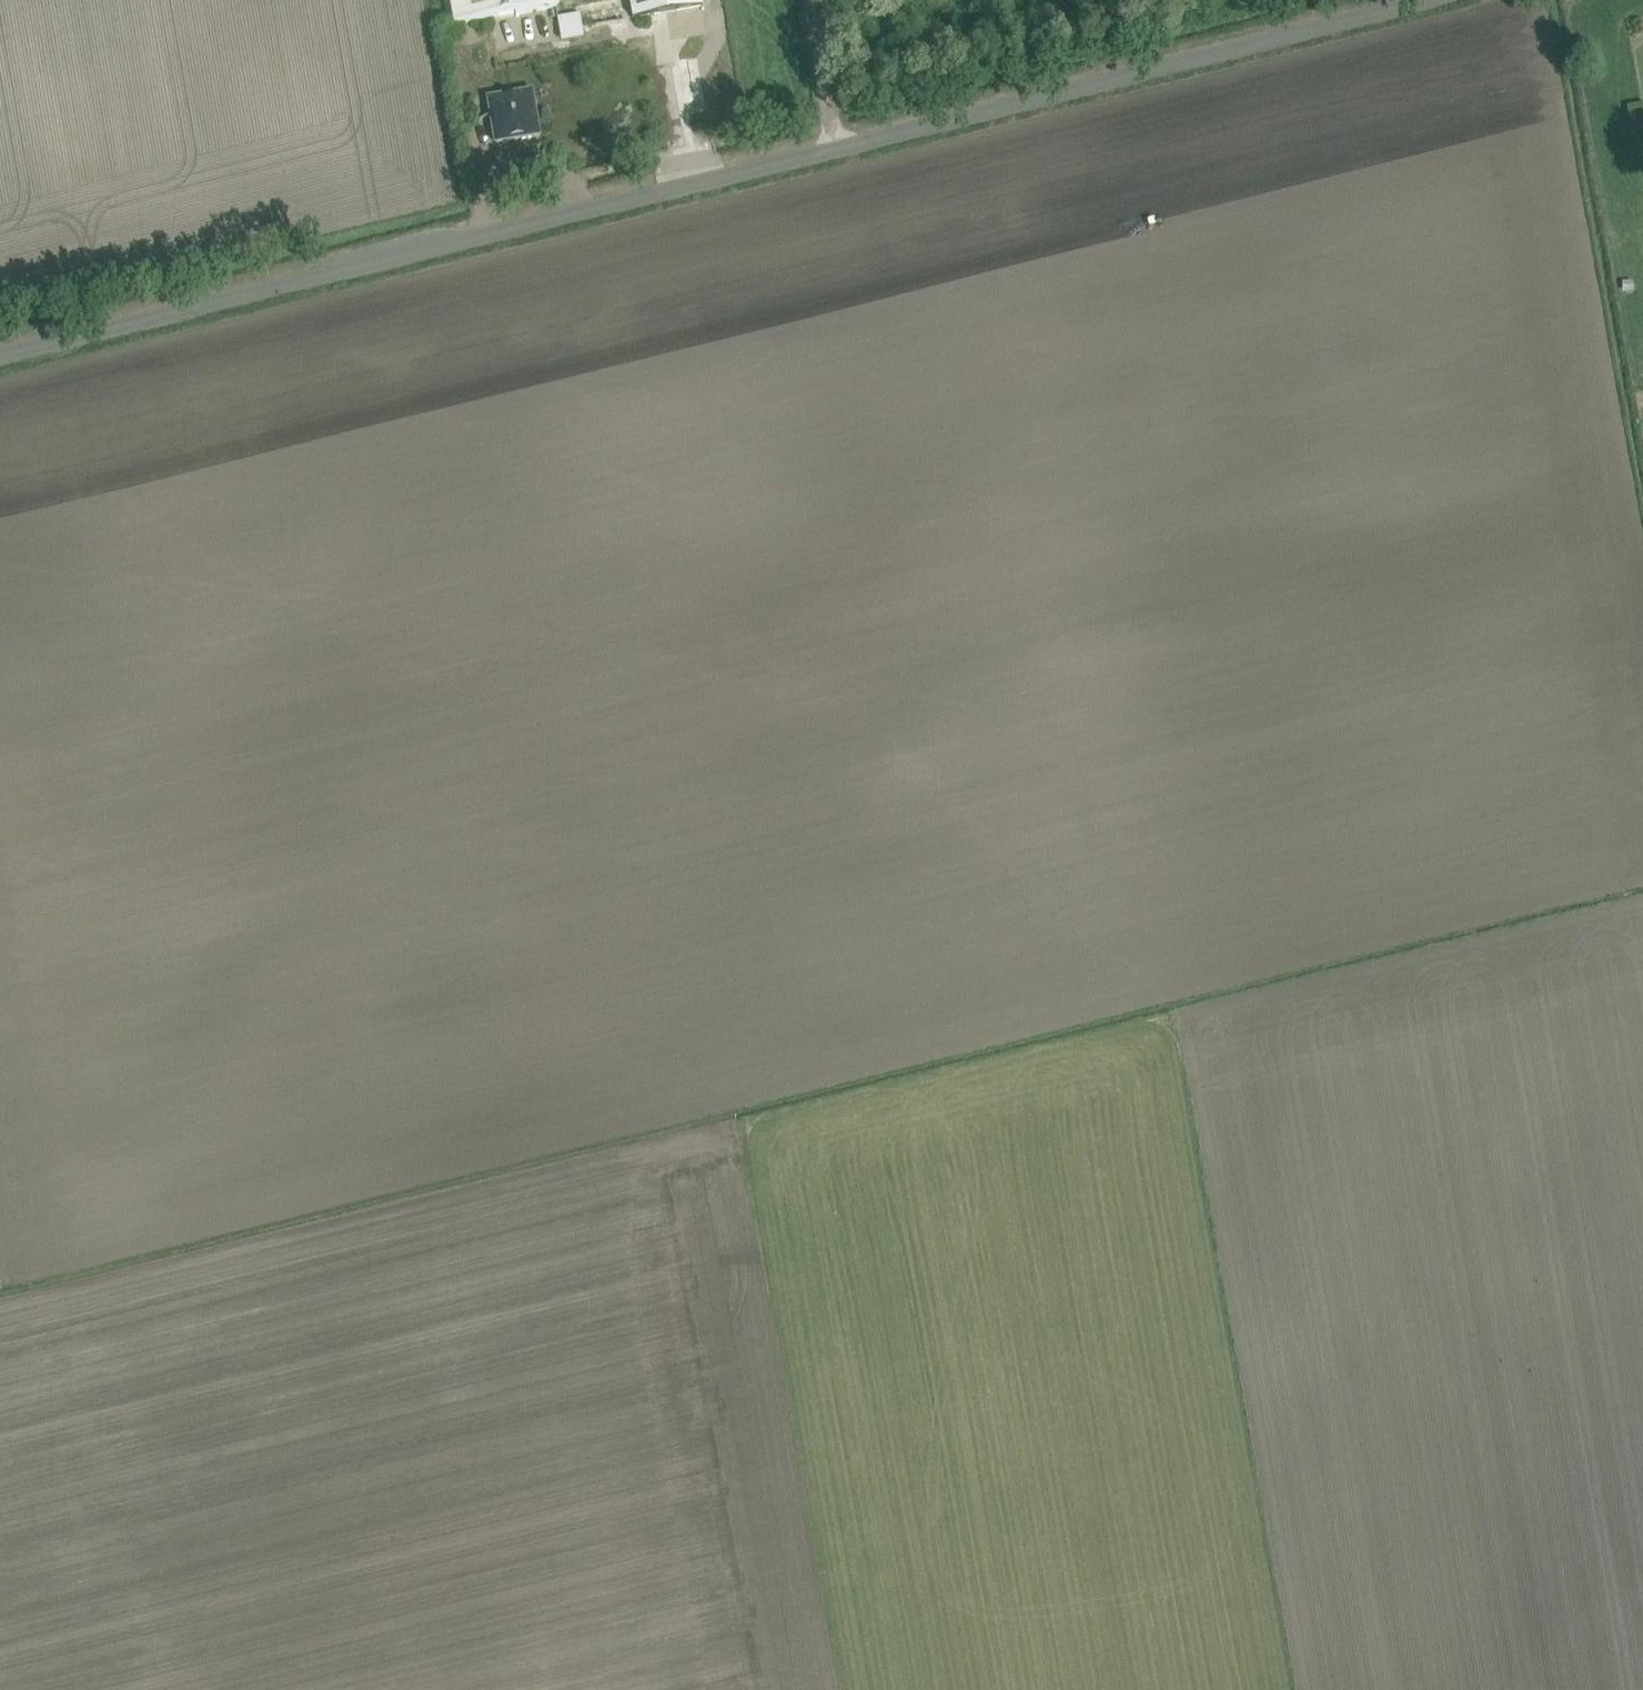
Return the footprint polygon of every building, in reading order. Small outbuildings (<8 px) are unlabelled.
[(455,25),(560,7),(559,0),(451,0),(455,25)] [(700,0),(631,0),(634,17),(650,14),(701,4),(700,0)] [(583,13),(561,16),(564,40),(587,37),(583,13)] [(541,135),(533,90),(489,98),(496,143),(541,135)]
